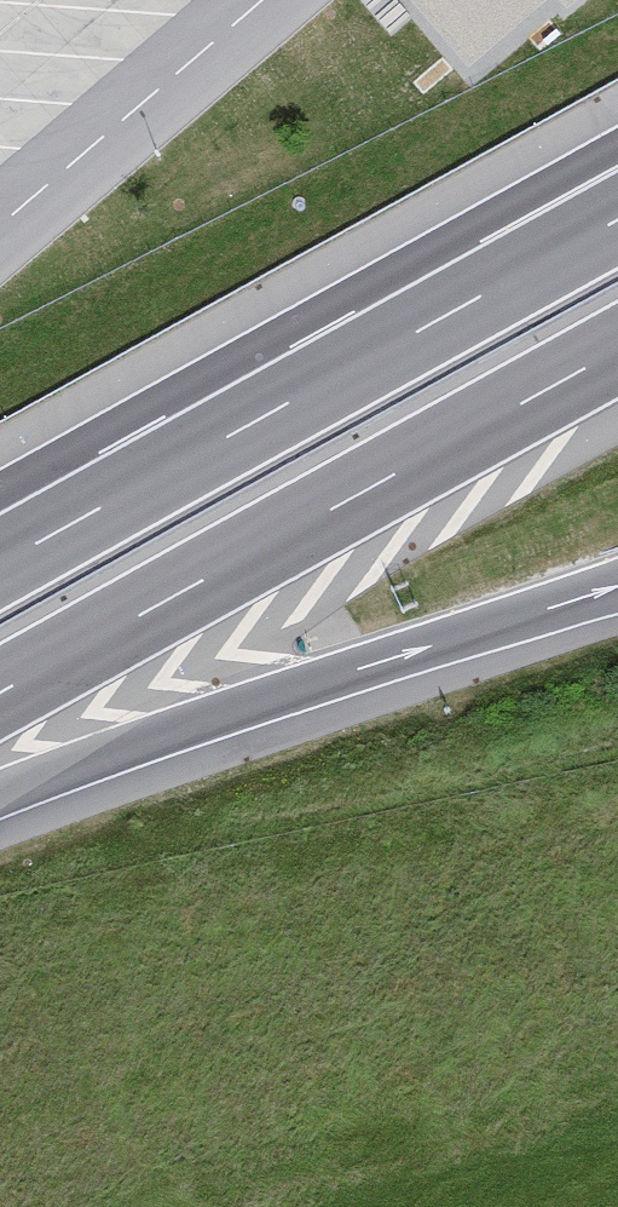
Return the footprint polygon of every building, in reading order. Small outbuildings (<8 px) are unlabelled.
[(482,88),(585,0),(407,0),(482,88)]
